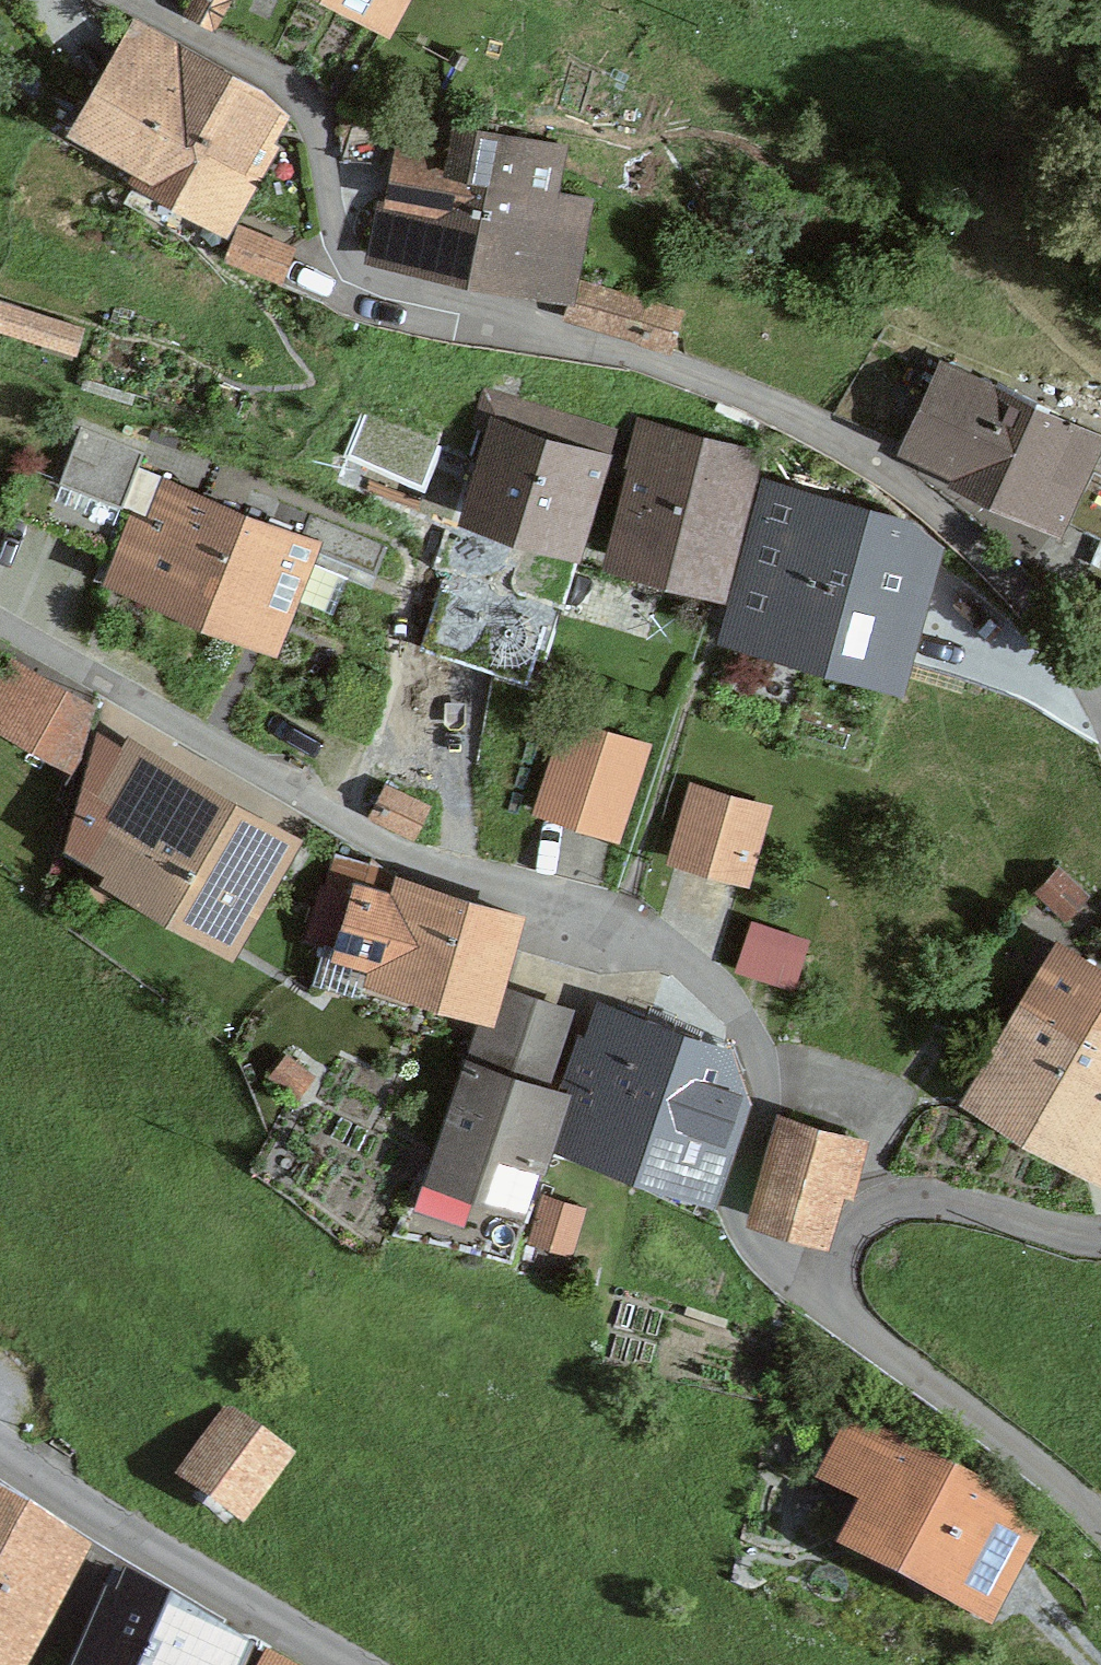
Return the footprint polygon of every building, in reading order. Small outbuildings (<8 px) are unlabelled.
[(189,14),(209,25),(221,5),(213,0),(197,0),(189,14)] [(148,25),(86,134),(144,167),(207,58),(148,25)] [(215,209),(274,104),(260,89),(207,58),(144,167),(215,209)] [(398,172),(383,252),(470,269),(495,136),(457,128),(454,149),(413,142),(397,148),(392,171),(398,172)] [(562,167),(565,152),(495,136),(470,269),(561,286),(573,226),(526,217),(538,161),(562,167)] [(239,227),(227,255),(280,276),(291,248),(239,227)] [(679,311),(575,279),(565,315),(668,349),(679,311)] [(74,350),(81,328),(0,303),(0,326),(74,350)] [(473,509),(578,542),(613,433),(517,402),(525,376),(497,367),(480,419),(498,425),(473,509)] [(909,444),(1058,515),(1093,439),(947,369),(909,444)] [(68,458),(58,481),(122,507),(123,504),(135,508),(112,564),(165,585),(198,502),(171,491),(173,486),(166,480),(137,469),(144,451),(80,426),(68,458)] [(649,470),(627,551),(720,577),(756,457),(642,427),(632,465),(649,470)] [(29,442),(19,466),(3,508),(105,549),(122,507),(58,481),(68,458),(29,442)] [(1070,521),(1100,535),(1100,475),(1094,471),(1070,521)] [(770,485),(734,616),(812,637),(848,512),(847,507),(770,485)] [(251,490),(239,519),(198,502),(165,585),(271,629),(304,545),(375,575),(387,546),(309,513),(251,490)] [(925,540),(897,526),(848,512),(812,637),(891,659),(925,540)] [(0,691),(0,717),(78,761),(92,712),(13,667),(0,691)] [(568,729),(544,800),(615,824),(639,752),(568,729)] [(75,834),(227,924),(274,843),(101,740),(75,834)] [(696,791),(677,855),(741,873),(760,809),(696,791)] [(395,792),(382,817),(411,831),(423,806),(395,792)] [(1058,871),(1039,891),(1059,909),(1078,889),(1058,871)] [(381,958),(377,973),(488,1006),(517,915),(404,881),(397,905),(331,886),(316,939),(381,958)] [(975,1088),(1073,1148),(1100,1102),(1100,982),(1056,955),(975,1088)] [(534,998),(511,1068),(544,1079),(568,1009),(534,998)] [(581,1082),(563,1132),(613,1150),(646,1024),(607,1011),(596,1044),(583,1039),(570,1078),(581,1082)] [(746,1102),(723,1052),(646,1024),(613,1150),(707,1184),(726,1131),(735,1134),(746,1102)] [(554,1099),(540,1094),(544,1079),(511,1068),(472,1055),(435,1167),(522,1196),(554,1099)] [(288,1058),(274,1075),(291,1089),(305,1072),(288,1058)] [(1073,1148),(1100,1165),(1100,1102),(1073,1148)] [(784,1124),(760,1212),(820,1230),(846,1143),(784,1124)] [(545,1202),(535,1235),(568,1244),(578,1211),(545,1202)] [(231,1417),(192,1470),(244,1506),(281,1453),(231,1417)] [(1023,1542),(999,1512),(849,1434),(827,1476),(876,1501),(856,1539),(988,1608),(1023,1542)] [(21,1504),(0,1491),(0,1543),(21,1504)] [(88,1546),(21,1504),(0,1543),(0,1660),(9,1664),(17,1664),(60,1575),(70,1580),(88,1546)] [(208,1619),(131,1575),(92,1664),(189,1664),(208,1619)]
